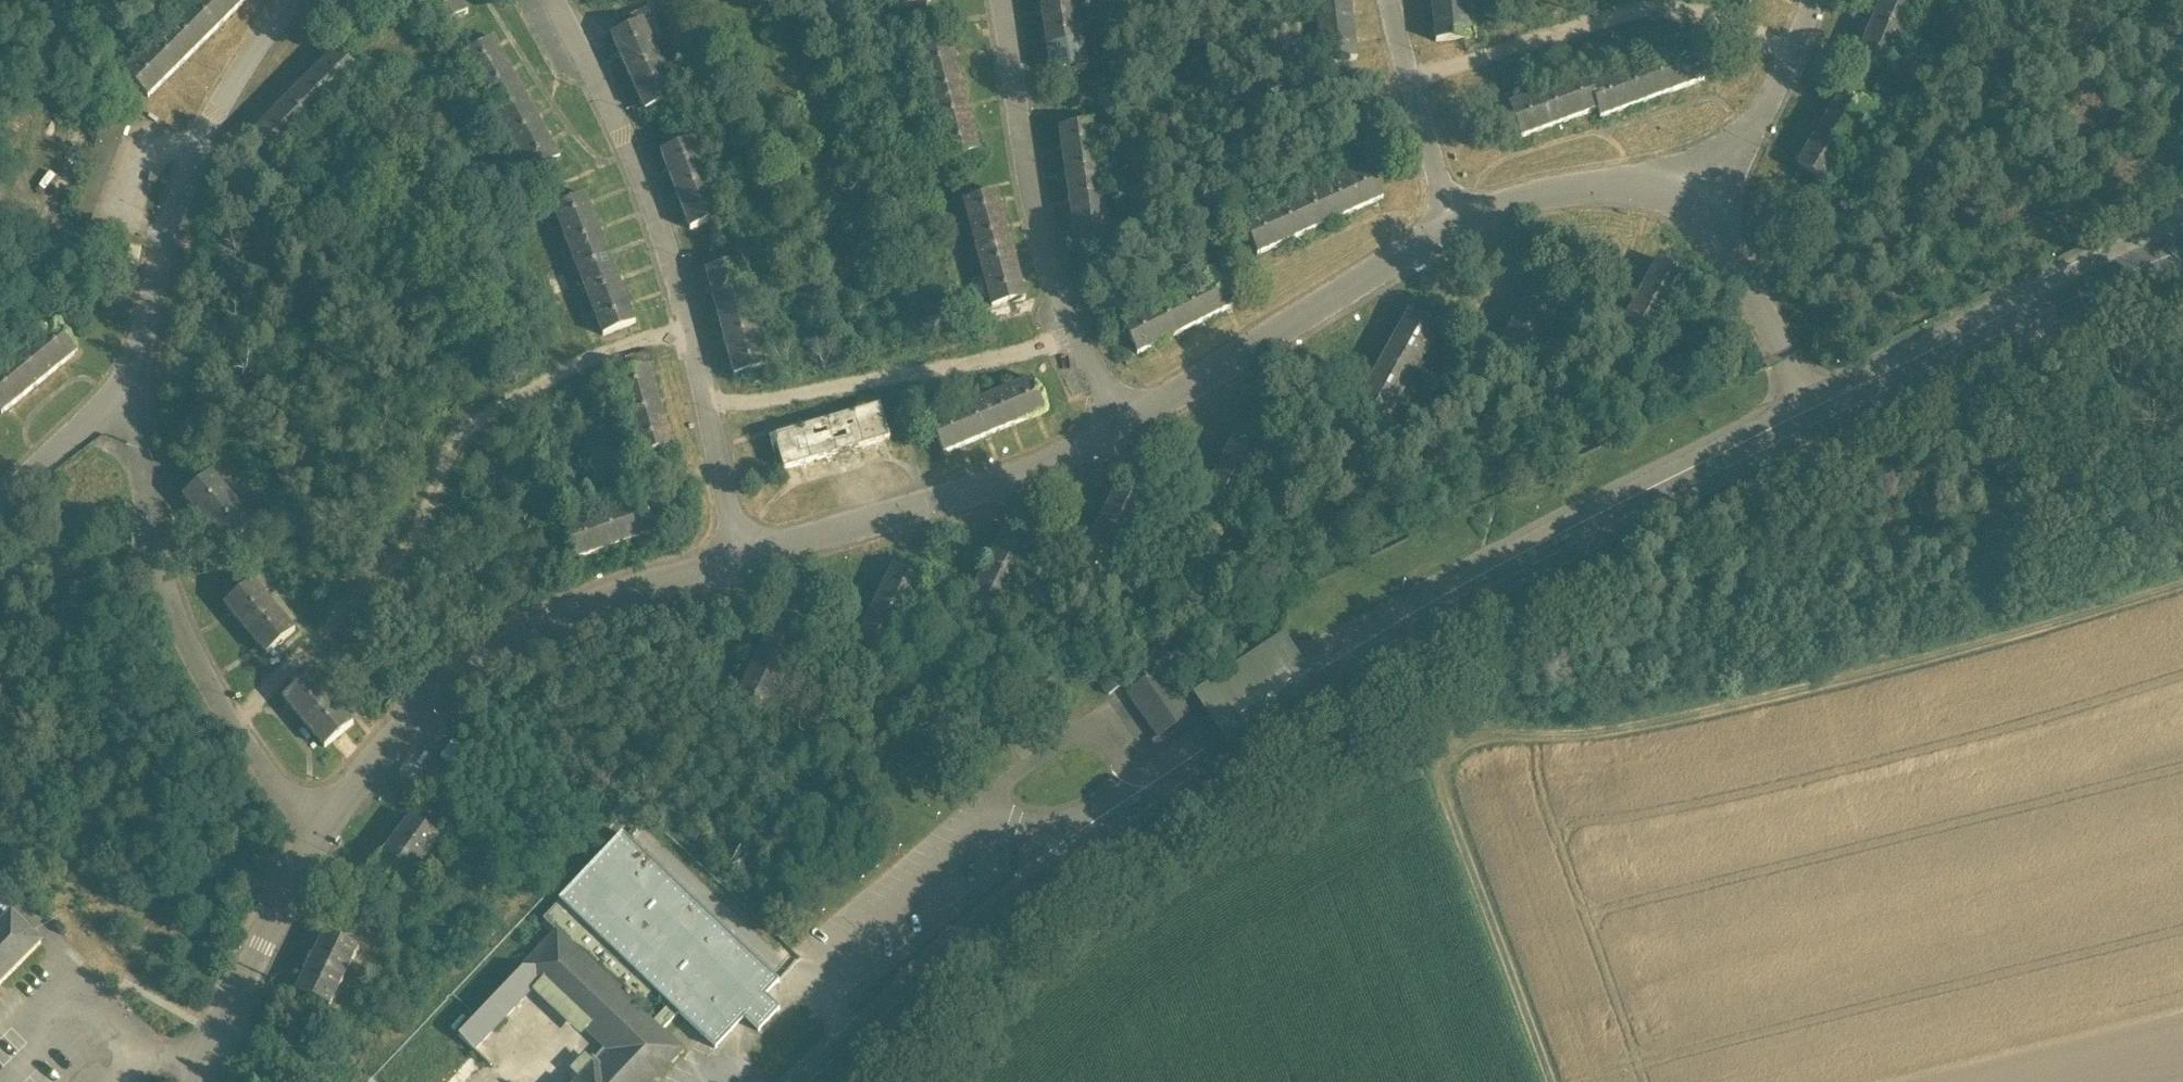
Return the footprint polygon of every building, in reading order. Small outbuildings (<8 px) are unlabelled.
[(124,73),(148,98),(246,1),(245,0),(197,0),(124,73)] [(460,0),(420,0),(438,31),(457,20),(468,14),(460,0)] [(897,12),(917,6),(931,3),(930,0),(894,0),(897,12)] [(1051,75),(1085,70),(1075,0),(1040,0),(1051,75)] [(1322,64),(1347,61),(1357,60),(1350,0),(1315,0),(1322,64)] [(1436,42),(1458,40),(1470,39),(1467,0),(1432,0),(1436,42)] [(1856,59),(1888,73),(1918,0),(1880,0),(1856,59)] [(677,98),(643,22),(611,36),(645,112),(677,98)] [(560,160),(493,40),(477,49),(462,57),(530,177),(560,160)] [(938,50),(918,55),(946,162),(958,159),(980,153),(952,47),(938,50)] [(1692,48),(1589,86),(1586,78),(1508,106),(1520,139),(1597,111),(1600,119),(1704,81),(1692,48)] [(336,50),(239,148),(250,159),(264,172),(360,75),(341,56),(336,50)] [(1869,114),(1839,96),(1796,167),(1825,185),(1869,114)] [(1093,124),(1059,129),(1075,238),(1088,236),(1109,233),(1093,124)] [(723,218),(693,140),(661,152),(690,230),(723,218)] [(1368,168),(1243,224),(1251,242),(1257,256),(1383,199),(1368,168)] [(1025,300),(997,193),(974,199),(963,202),(992,309),(1025,300)] [(636,324),(585,196),(553,209),(603,337),(636,324)] [(1657,261),(1616,333),(1647,351),(1688,278),(1657,261)] [(768,368),(739,262),(706,271),(734,377),(768,368)] [(1220,274),(1122,324),(1137,355),(1236,305),(1225,284),(1220,274)] [(1533,286),(1492,359),(1523,376),(1563,303),(1533,286)] [(1409,312),(1355,408),(1385,425),(1439,329),(1409,312)] [(0,368),(0,412),(2,414),(78,352),(54,324),(0,368)] [(673,447),(649,368),(615,378),(639,457),(673,447)] [(1000,393),(930,423),(943,455),(1045,412),(1032,380),(1000,393)] [(880,406),(774,437),(784,471),(890,440),(880,406)] [(254,523),(212,472),(183,496),(225,547),(254,523)] [(1115,490),(1078,564),(1110,580),(1146,505),(1115,490)] [(643,500),(565,528),(576,560),(655,533),(643,500)] [(1035,543),(1004,528),(967,603),(999,618),(1035,543)] [(893,566),(857,640),(888,656),(925,581),(893,566)] [(295,631),(253,580),(225,604),(267,654),(281,643),(295,631)] [(814,619),(783,604),(734,703),(765,718),(814,619)] [(1314,626),(1303,625),(1302,637),(1313,638),(1314,626)] [(1301,663),(1283,637),(1194,697),(1211,722),(1229,749),(1244,771),(1333,711),(1319,690),(1301,663)] [(1123,686),(1108,666),(1094,675),(1109,696),(1123,686)] [(1161,671),(1128,694),(1159,737),(1197,710),(1185,692),(1179,697),(1161,671)] [(347,717),(311,674),(296,686),(283,697),(325,748),(353,724),(347,717)] [(411,817),(371,870),(401,892),(440,839),(411,817)] [(779,983),(622,834),(559,901),(560,902),(544,920),(557,932),(637,1008),(654,991),(670,1006),(653,1023),(662,1032),(678,1014),(716,1050),(745,1019),(750,1025),(759,1032),(780,1011),(771,1003),(765,997),(779,983)] [(41,944),(12,916),(0,927),(0,985),(41,944)] [(358,948),(325,932),(296,991),(330,1007),(358,948)] [(557,932),(522,969),(538,984),(605,1048),(593,1061),(615,1081),(651,1081),(681,1050),(662,1032),(653,1023),(637,1008),(557,932)] [(522,969),(459,1036),(474,1051),(538,984),(522,969)] [(593,1061),(572,1081),(615,1081),(593,1061)]
